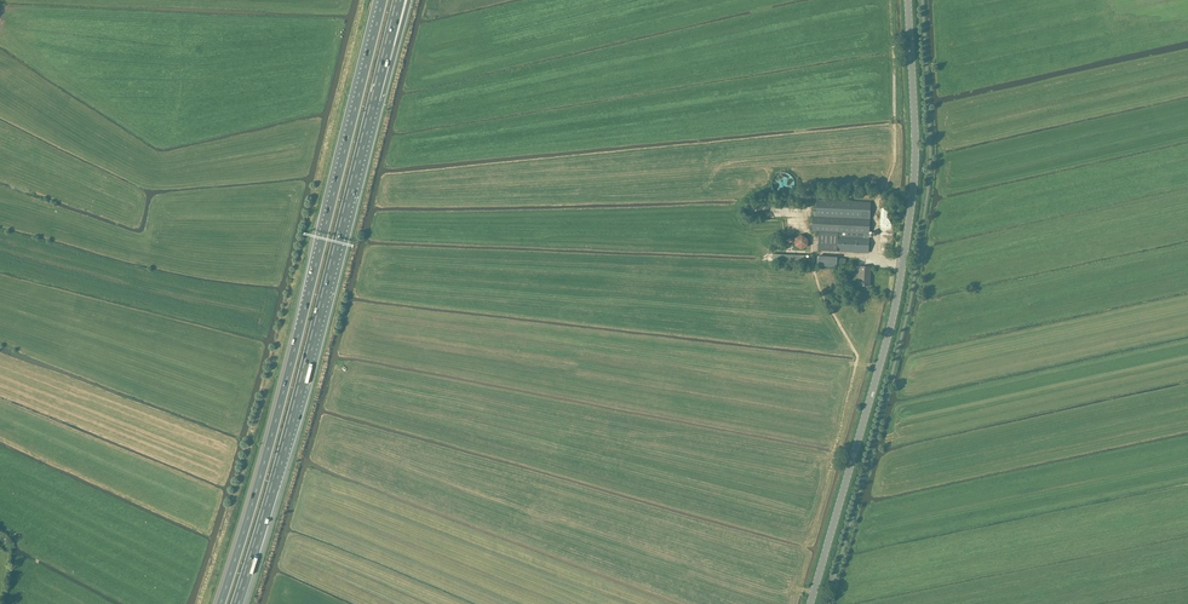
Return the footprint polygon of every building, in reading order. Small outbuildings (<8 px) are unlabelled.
[(794,188),(792,172),(773,176),(776,194),(790,192),(790,189),(794,188)] [(839,233),(838,252),(869,253),(870,238),(869,238),(871,202),(817,200),(816,212),(814,212),(813,232),(819,232),(839,233)] [(819,251),(838,252),(839,233),(819,232),(819,251)] [(803,251),(809,239),(799,234),(793,245),(803,251)] [(838,257),(818,256),(817,266),(837,267),(838,257)] [(855,278),(859,279),(859,286),(870,286),(871,267),(860,267),(860,274),(855,273),(855,278)]
